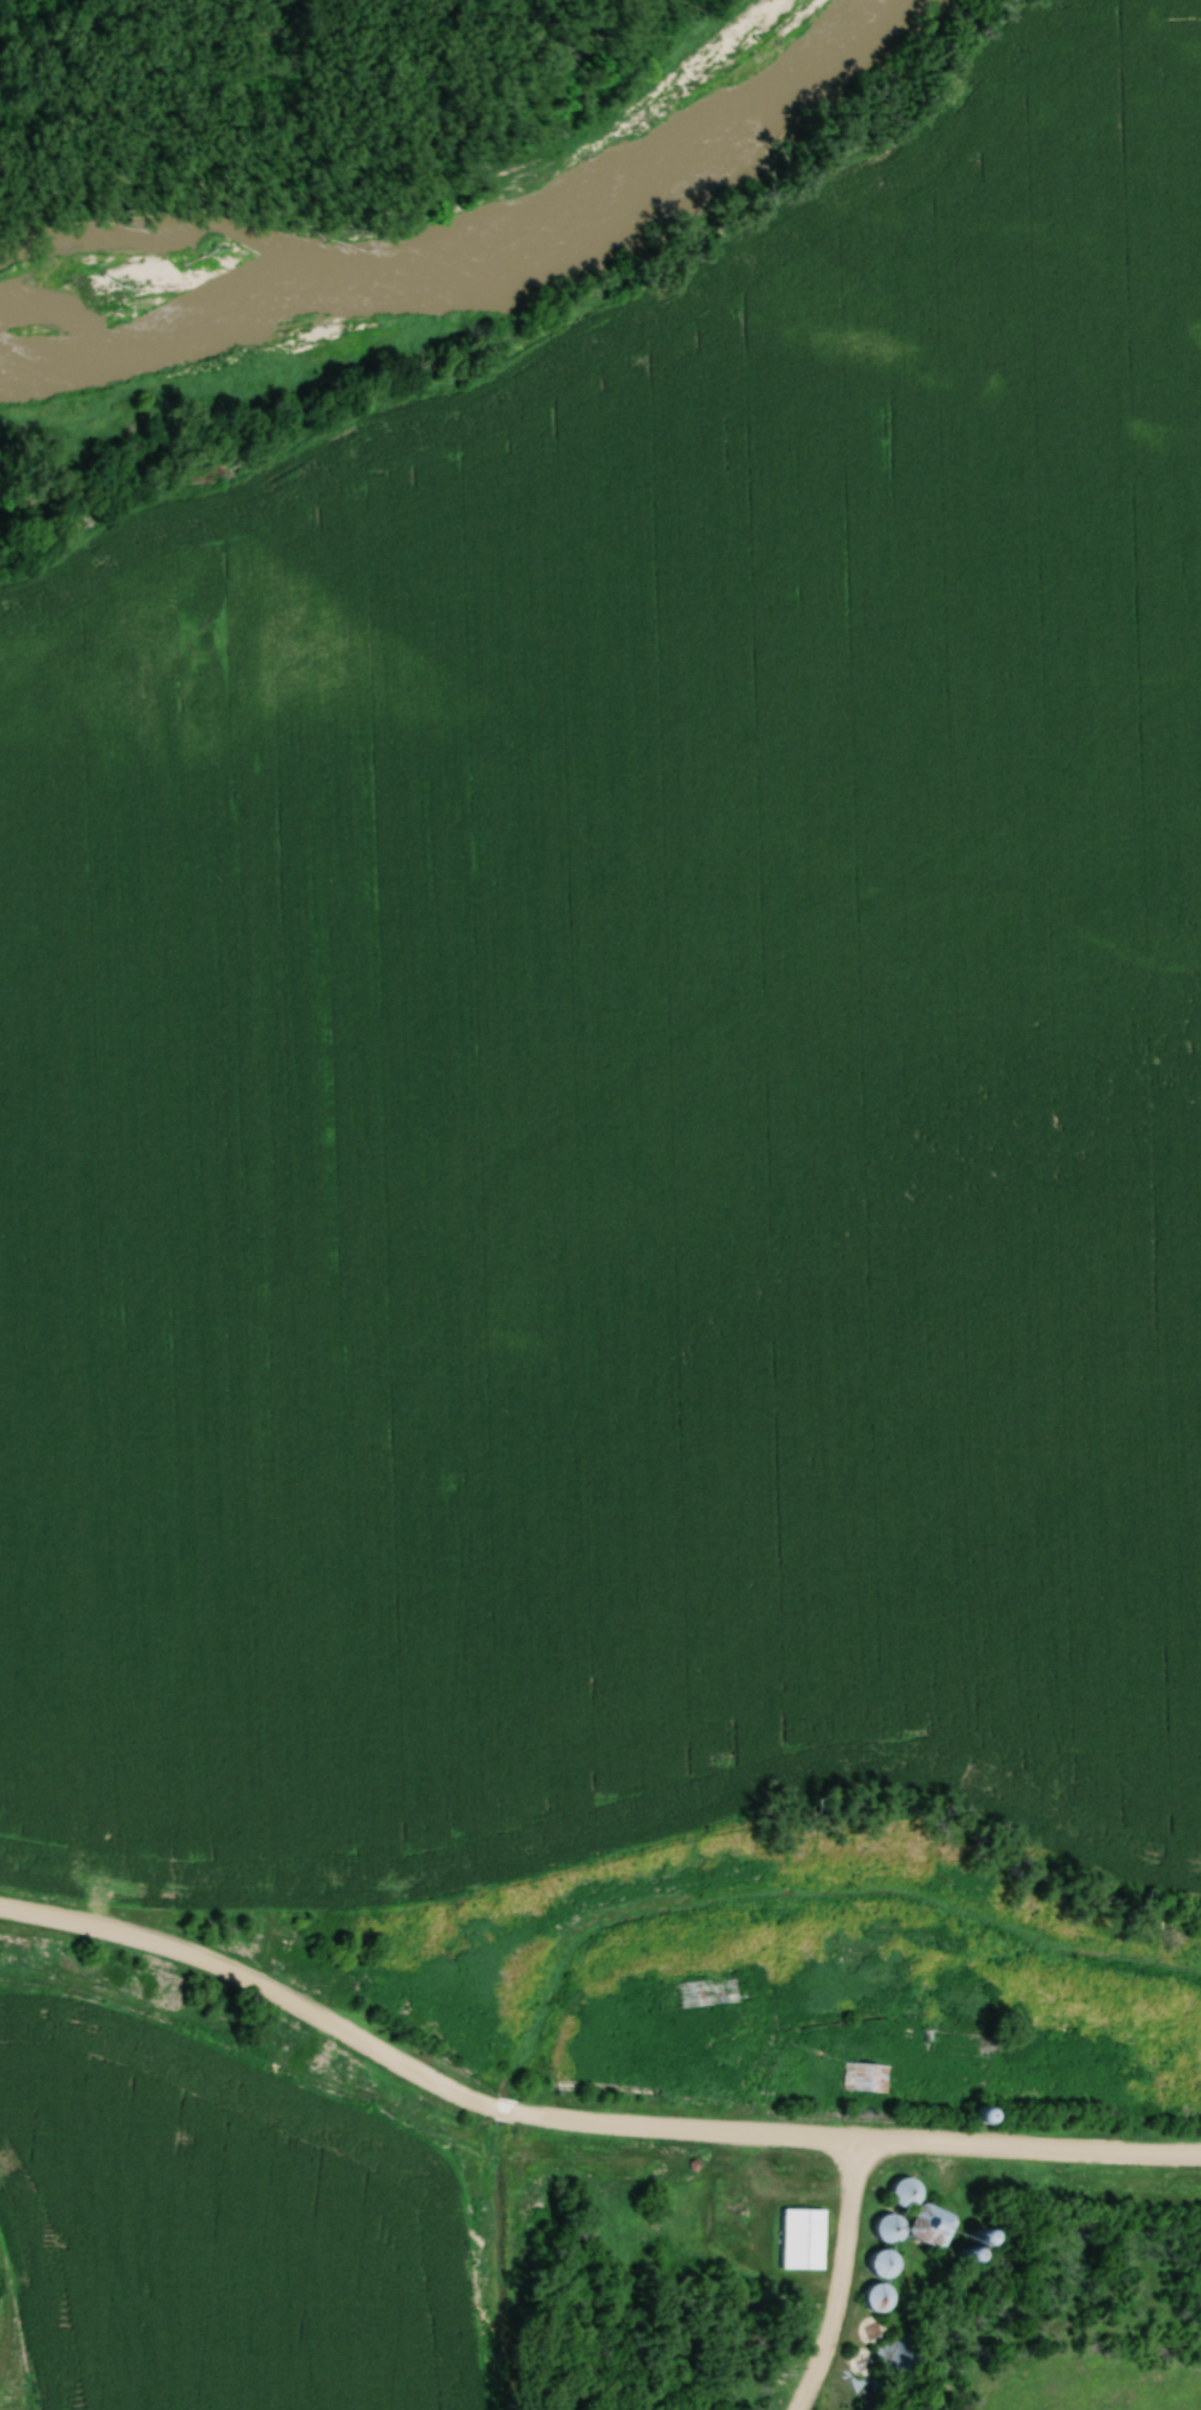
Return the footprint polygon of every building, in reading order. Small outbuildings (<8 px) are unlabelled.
[(684,2007),(735,2001),(732,1977),(681,1983),(684,2007)] [(888,2065),(843,2063),(842,2090),(886,2093),(888,2065)] [(983,2108),(963,2106),(961,2120),(982,2123),(983,2108)] [(896,2178),(883,2196),(899,2209),(913,2191),(896,2178)] [(935,2250),(951,2220),(918,2203),(902,2232),(935,2250)] [(818,2270),(818,2208),(777,2208),(777,2270),(818,2270)] [(873,2218),(874,2243),(895,2241),(894,2217),(873,2218)] [(879,2247),(862,2263),(878,2281),(895,2265),(879,2247)] [(885,2288),(863,2284),(859,2309),(880,2313),(885,2288)]
